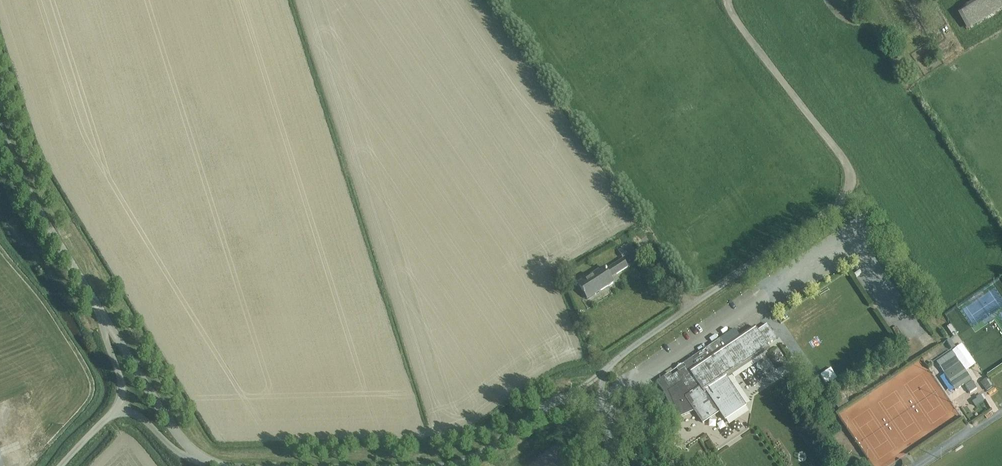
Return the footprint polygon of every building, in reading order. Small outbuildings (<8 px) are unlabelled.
[(958,13),(970,32),(1001,12),(1001,0),(979,0),(958,13)] [(627,247),(621,251),(624,257),(631,253),(627,247)] [(610,278),(628,267),(623,260),(606,271),(604,268),(579,285),(588,300),(613,283),(610,278)] [(919,320),(915,322),(919,331),(924,329),(919,320)] [(664,377),(657,382),(664,393),(668,402),(675,419),(695,411),(703,423),(720,412),(725,420),(746,407),(726,377),(759,355),(757,352),(766,346),(777,339),(767,325),(758,331),(755,328),(726,347),(720,339),(708,348),(701,353),(700,353),(684,364),(686,368),(667,381),(664,377)] [(952,325),(948,328),(954,337),(957,334),(952,325)] [(950,340),(947,342),(952,350),(955,348),(950,340)] [(977,389),(960,363),(953,352),(937,363),(955,391),(964,385),(970,394),(977,389)] [(820,375),(828,385),(838,377),(831,367),(820,375)] [(988,380),(981,384),(987,393),(994,388),(988,380)] [(843,394),(833,401),(833,402),(840,411),(850,405),(843,394)] [(983,396),(973,403),(976,407),(986,401),(983,396)]
